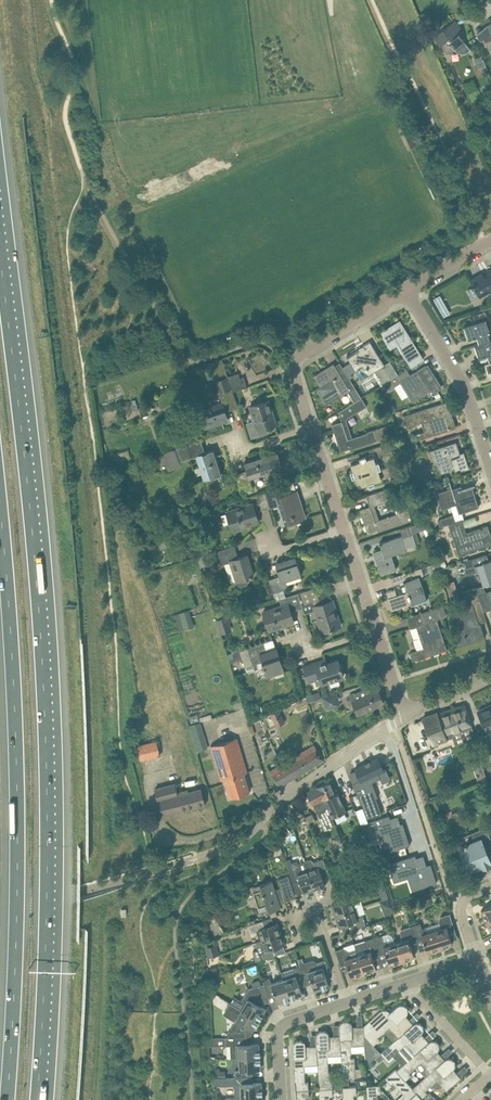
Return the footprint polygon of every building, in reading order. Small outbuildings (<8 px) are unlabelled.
[(420,16),(424,24),(429,22),(426,14),(420,16)] [(455,20),(446,27),(434,37),(447,54),(454,48),(459,52),(461,53),(463,53),(466,52),(468,51),(470,49),(464,40),(458,33),(456,34),(455,32),(461,28),(455,20)] [(477,33),(479,37),(480,38),(483,37),(488,49),(490,48),(490,25),(490,23),(477,33)] [(478,68),(486,66),(482,56),(475,59),(478,68)] [(411,148),(420,143),(412,126),(402,130),(411,148)] [(454,201),(460,198),(456,189),(450,191),(454,201)] [(480,296),(490,289),(490,268),(471,279),(474,284),(472,285),(472,287),(474,286),(480,296)] [(446,306),(440,309),(444,316),(449,313),(446,306)] [(468,339),(480,335),(482,341),(482,342),(490,339),(490,323),(487,324),(485,319),(464,326),(468,339)] [(400,341),(405,350),(402,352),(411,367),(414,365),(411,359),(420,353),(400,320),(394,323),(380,332),(386,342),(389,347),(400,341)] [(479,357),(490,353),(490,354),(490,339),(482,342),(482,341),(474,344),(479,357)] [(363,345),(364,347),(347,357),(361,379),(382,366),(390,379),(394,377),(398,374),(390,361),(384,364),(370,341),(363,345)] [(221,357),(211,360),(225,402),(227,408),(236,405),(237,407),(238,407),(221,357)] [(321,385),(317,388),(322,396),(336,387),(340,395),(348,390),(355,401),(361,397),(345,371),(340,375),(333,364),(324,369),(326,371),(316,377),(315,375),(321,385)] [(401,381),(413,400),(432,388),(434,391),(441,387),(435,376),(433,377),(426,366),(401,381)] [(233,391),(247,386),(244,376),(229,380),(230,384),(233,391)] [(390,379),(381,385),(383,393),(398,384),(394,377),(390,379)] [(338,411),(341,421),(332,424),(341,451),(390,435),(387,425),(367,431),(367,433),(351,438),(345,419),(366,406),(361,397),(355,401),(338,411)] [(252,436),(267,431),(266,427),(275,424),(267,400),(250,405),(255,421),(248,423),(252,436)] [(421,422),(424,431),(417,433),(419,439),(442,431),(442,430),(456,426),(455,424),(454,425),(450,413),(451,412),(447,401),(437,404),(404,415),(408,427),(414,425),(414,424),(421,422)] [(227,408),(225,402),(199,410),(204,427),(228,419),(225,409),(227,408)] [(402,452),(418,447),(415,438),(400,443),(402,452)] [(384,454),(397,450),(394,442),(382,446),(384,454)] [(437,463),(441,473),(454,468),(455,472),(459,470),(469,467),(464,453),(460,455),(456,442),(430,450),(434,464),(437,463)] [(187,444),(182,445),(163,452),(169,469),(181,465),(180,461),(179,460),(190,456),(187,444)] [(244,462),(247,470),(234,474),(241,493),(254,489),(250,477),(282,466),(277,451),(283,449),(244,462)] [(114,454),(116,462),(130,457),(128,450),(114,454)] [(203,453),(203,454),(198,455),(201,464),(203,471),(206,478),(210,477),(221,474),(215,456),(213,450),(210,451),(203,453)] [(358,488),(364,486),(368,485),(369,487),(375,485),(374,483),(381,481),(378,471),(381,470),(378,463),(376,464),(374,457),(367,460),(366,457),(359,459),(360,462),(351,465),(353,471),(350,472),(352,479),(355,478),(358,488)] [(437,493),(442,509),(457,504),(460,513),(479,507),(476,499),(475,500),(471,487),(475,486),(474,484),(453,491),(451,485),(447,486),(448,489),(437,493)] [(281,495),(278,487),(266,491),(270,507),(271,509),(280,506),(285,523),(306,517),(297,490),(281,495)] [(370,506),(360,509),(368,533),(411,519),(405,502),(395,505),(397,513),(379,519),(374,505),(388,500),(384,489),(366,495),(370,506)] [(266,491),(256,494),(259,502),(227,513),(229,519),(232,529),(243,526),(242,524),(257,520),(257,521),(258,521),(255,512),(270,507),(266,491)] [(139,511),(130,513),(131,521),(140,519),(139,511)] [(456,521),(454,514),(440,519),(443,526),(449,524),(456,521)] [(456,521),(449,524),(459,555),(490,544),(490,536),(487,525),(466,532),(462,519),(456,521)] [(411,525),(413,532),(416,543),(420,542),(416,531),(424,528),(426,536),(429,535),(427,527),(425,521),(411,525)] [(413,532),(402,535),(390,539),(379,542),(382,549),(375,551),(377,559),(376,559),(381,574),(385,572),(391,571),(396,569),(392,555),(407,550),(406,548),(417,545),(416,543),(413,532)] [(219,560),(229,557),(231,562),(239,586),(242,587),(247,585),(248,582),(247,577),(253,575),(247,555),(243,556),(238,557),(237,553),(235,553),(232,546),(233,546),(233,545),(223,549),(216,551),(219,560)] [(461,576),(481,570),(486,584),(490,583),(490,560),(489,560),(487,554),(457,564),(461,576)] [(201,567),(206,565),(203,555),(197,557),(201,567)] [(279,576),(269,579),(273,593),(283,589),(288,588),(285,580),(301,574),(295,557),(275,563),(276,567),(279,576)] [(430,572),(440,568),(438,562),(428,566),(430,572)] [(389,598),(393,597),(397,608),(426,598),(419,576),(423,575),(421,567),(391,577),(393,585),(404,581),(408,591),(397,595),(395,589),(386,591),(389,598)] [(484,584),(468,590),(461,592),(464,599),(470,596),(478,594),(486,591),(484,584)] [(332,600),(321,603),(315,587),(300,592),(304,605),(312,602),(322,632),(332,628),(332,627),(337,626),(338,626),(340,626),(340,624),(338,625),(333,609),(335,608),(332,600)] [(486,591),(478,594),(479,600),(483,611),(490,608),(490,605),(486,591)] [(276,602),(280,600),(282,606),(263,612),(269,630),(279,627),(278,626),(284,624),(284,625),(294,622),(290,611),(303,607),(298,593),(286,597),(275,600),(276,602)] [(472,602),(457,607),(463,627),(453,630),(458,646),(485,637),(483,630),(479,631),(477,624),(486,621),(483,611),(479,600),(478,594),(470,596),(472,602)] [(413,661),(447,649),(445,645),(446,645),(445,642),(445,643),(437,619),(442,617),(439,607),(422,612),(425,622),(416,625),(423,648),(410,652),(413,661)] [(179,613),(184,629),(194,626),(189,610),(179,613)] [(221,633),(232,630),(227,615),(217,618),(221,633)] [(267,651),(264,642),(240,650),(239,650),(242,659),(244,664),(260,658),(267,676),(284,670),(282,662),(281,662),(276,648),(267,651)] [(242,659),(239,650),(232,653),(227,655),(229,663),(242,659)] [(317,668),(313,670),(311,664),(303,666),(308,682),(319,678),(321,684),(343,676),(342,674),(341,674),(340,668),(341,668),(341,666),(340,666),(338,660),(316,667),(317,668)] [(383,703),(375,683),(350,694),(354,704),(358,714),(383,703)] [(304,689),(306,697),(308,701),(314,699),(310,687),(304,689)] [(326,709),(340,704),(336,692),(322,697),(326,709)] [(288,706),(290,710),(307,702),(307,701),(308,701),(306,697),(288,706)] [(465,704),(437,713),(437,712),(423,717),(427,727),(433,744),(447,739),(447,738),(452,736),(451,733),(472,726),(468,715),(465,704)] [(488,706),(489,708),(479,713),(485,725),(488,730),(490,729),(490,724),(490,723),(490,705),(488,706)] [(276,726),(284,722),(278,709),(270,714),(276,726)] [(196,750),(207,747),(203,732),(192,735),(196,750)] [(479,756),(490,753),(486,734),(475,737),(479,756)] [(247,771),(244,761),(237,737),(211,745),(218,769),(221,780),(224,779),(230,797),(250,791),(244,772),(247,771)] [(136,743),(140,759),(160,754),(156,738),(136,743)] [(323,759),(318,750),(314,744),(269,771),(278,786),(323,759)] [(383,769),(378,757),(355,768),(356,770),(360,779),(353,783),(361,804),(362,803),(367,817),(382,812),(376,798),(378,797),(372,782),(380,778),(378,774),(384,771),(383,769)] [(483,767),(481,760),(475,762),(481,783),(487,781),(483,767)] [(483,767),(487,781),(490,795),(490,765),(483,767)] [(336,791),(331,780),(307,792),(312,802),(317,812),(327,807),(323,798),(336,791)] [(189,788),(178,791),(176,782),(155,787),(162,815),(205,804),(200,787),(189,790),(189,788)] [(337,791),(336,791),(323,798),(327,807),(329,811),(330,811),(333,816),(347,810),(337,791)] [(381,818),(361,825),(368,843),(387,837),(391,852),(409,846),(402,824),(392,827),(389,816),(381,818)] [(281,830),(285,834),(290,831),(286,826),(281,830)] [(466,842),(464,843),(465,844),(459,847),(469,871),(490,862),(485,848),(490,846),(490,839),(487,830),(470,837),(472,841),(467,843),(466,842)] [(408,857),(388,863),(394,882),(414,875),(418,889),(437,883),(431,863),(419,867),(415,854),(408,857)] [(312,862),(314,867),(307,869),(314,889),(325,886),(321,872),(327,870),(323,858),(312,862)] [(289,870),(292,881),(299,879),(304,893),(314,889),(307,869),(301,871),(299,866),(289,870)] [(272,881),(252,887),(254,891),(253,892),(258,907),(259,907),(261,913),(281,907),(278,900),(284,898),(285,899),(295,896),(291,885),(288,875),(278,879),(281,887),(275,889),(272,881)] [(353,889),(343,893),(345,900),(331,905),(335,915),(355,909),(353,902),(358,901),(355,891),(353,889)] [(481,910),(483,913),(481,913),(486,922),(490,920),(490,904),(481,910)] [(338,926),(342,925),(352,922),(354,928),(366,925),(362,914),(357,915),(355,909),(335,915),(338,926)] [(438,920),(441,928),(434,930),(440,950),(450,947),(449,945),(452,944),(448,929),(454,926),(450,913),(441,916),(438,920)] [(251,924),(247,925),(251,936),(258,934),(261,940),(281,933),(278,923),(264,927),(261,920),(251,924)] [(426,927),(422,928),(420,922),(411,925),(416,939),(422,937),(427,952),(430,951),(431,953),(440,950),(434,930),(427,932),(426,927)] [(409,941),(416,939),(411,925),(403,928),(400,929),(399,932),(402,940),(396,942),(401,958),(402,962),(412,959),(411,957),(414,956),(409,941)] [(259,949),(253,951),(256,961),(262,959),(263,959),(273,955),(271,949),(285,944),(281,933),(261,940),(256,942),(259,949)] [(388,939),(384,940),(382,935),(373,937),(378,951),(384,949),(389,964),(392,963),(393,965),(402,962),(396,942),(389,944),(388,939)] [(354,944),(356,948),(364,974),(374,971),(373,969),(376,968),(371,953),(378,951),(373,937),(354,944)] [(215,944),(204,948),(207,958),(218,955),(215,944)] [(346,961),(351,977),(354,976),(354,977),(364,974),(356,948),(349,950),(344,947),(335,950),(339,963),(346,961)] [(300,965),(281,971),(283,979),(290,998),(291,998),(291,999),(296,997),(296,996),(302,994),(298,983),(305,981),(300,968),(300,965)] [(322,966),(308,971),(307,966),(300,968),(305,981),(311,979),(314,990),(322,988),(327,987),(327,986),(329,986),(322,966)] [(263,980),(264,983),(267,993),(268,993),(274,991),(277,1002),(284,1000),(284,1001),(289,999),(288,999),(290,998),(283,979),(271,983),(270,978),(263,980)] [(264,983),(250,988),(242,1001),(245,1003),(241,1009),(259,1020),(259,1019),(260,1019),(263,1015),(262,1014),(266,1008),(259,1004),(262,999),(269,997),(268,993),(267,993),(264,983)] [(259,1020),(241,1009),(230,1002),(225,1010),(226,1015),(235,1020),(252,1031),(256,1025),(259,1021),(258,1021),(259,1020)] [(399,1004),(397,1005),(364,1034),(373,1045),(380,1039),(378,1037),(390,1026),(398,1036),(413,1023),(406,1015),(407,1014),(407,1013),(408,1012),(408,1011),(408,1010),(408,1009),(407,1009),(407,1008),(407,1007),(406,1006),(405,1005),(404,1005),(403,1004),(402,1004),(401,1004),(400,1004),(399,1004)] [(339,1026),(339,1027),(340,1035),(341,1054),(342,1079),(348,1078),(356,1078),(355,1057),(352,1057),(351,1045),(365,1044),(364,1034),(364,1025),(352,1026),(352,1025),(352,1024),(351,1023),(351,1022),(350,1022),(349,1021),(348,1020),(347,1020),(346,1020),(345,1020),(344,1020),(343,1021),(342,1021),(341,1022),(340,1023),(340,1024),(339,1025),(339,1026)] [(389,1062),(395,1057),(393,1055),(405,1044),(414,1054),(429,1041),(421,1033),(422,1032),(423,1031),(423,1030),(423,1029),(423,1028),(423,1027),(423,1026),(423,1025),(422,1024),(421,1023),(420,1023),(419,1022),(417,1022),(416,1022),(415,1022),(414,1022),(413,1023),(398,1036),(380,1052),(389,1062)] [(316,1035),(316,1036),(316,1045),(317,1064),(319,1088),(332,1087),(332,1071),(329,1071),(328,1055),(341,1054),(340,1035),(329,1036),(329,1035),(329,1034),(328,1033),(328,1032),(327,1031),(326,1031),(324,1030),(323,1030),(322,1030),(321,1030),(320,1030),(319,1031),(318,1032),(317,1033),(316,1034),(316,1035)] [(225,1039),(226,1045),(230,1045),(230,1058),(239,1057),(260,1056),(259,1055),(260,1055),(260,1050),(259,1050),(259,1043),(247,1044),(247,1037),(243,1037),(233,1038),(228,1038),(225,1039)] [(293,1045),(293,1046),(295,1090),(308,1089),(308,1081),(305,1081),(304,1065),(317,1064),(316,1045),(306,1046),(306,1045),(305,1044),(305,1043),(305,1042),(304,1041),(303,1040),(302,1040),(301,1040),(300,1039),(299,1039),(298,1040),(297,1040),(296,1040),(295,1041),(294,1042),(293,1043),(293,1044),(293,1045)] [(429,1040),(429,1041),(414,1054),(397,1070),(406,1080),(411,1075),(409,1072),(416,1066),(425,1076),(444,1059),(437,1051),(438,1050),(439,1049),(439,1048),(439,1047),(439,1046),(439,1045),(439,1044),(438,1043),(438,1042),(437,1041),(436,1040),(434,1040),(433,1039),(432,1040),(431,1040),(429,1040)] [(260,1056),(239,1057),(240,1070),(235,1070),(235,1077),(249,1076),(248,1070),(260,1069),(260,1062),(261,1062),(260,1057),(260,1056)] [(445,1058),(444,1059),(425,1076),(412,1087),(421,1098),(427,1092),(425,1090),(437,1080),(446,1090),(461,1077),(453,1069),(454,1068),(455,1067),(455,1066),(455,1065),(455,1064),(455,1063),(455,1062),(455,1061),(454,1060),(453,1059),(452,1058),(450,1057),(449,1057),(448,1057),(446,1057),(445,1058)] [(393,1082),(404,1094),(396,1099),(423,1099),(421,1098),(412,1087),(406,1080),(397,1070),(395,1068),(385,1077),(391,1084),(393,1082)] [(216,1084),(218,1086),(233,1085),(234,1087),(235,1097),(262,1095),(262,1094),(262,1089),(261,1089),(261,1082),(249,1083),(249,1076),(235,1077),(225,1077),(215,1078),(213,1078),(213,1084),(216,1084)] [(349,1086),(348,1078),(342,1079),(343,1099),(354,1099),(354,1094),(357,1094),(356,1086),(349,1086)] [(367,1099),(378,1099),(378,1093),(380,1093),(380,1084),(366,1085),(367,1099)] [(319,1088),(319,1099),(330,1099),(330,1096),(333,1095),(332,1087),(319,1088)] [(308,1089),(295,1090),(296,1099),(306,1099),(306,1097),(309,1097),(308,1089)]
